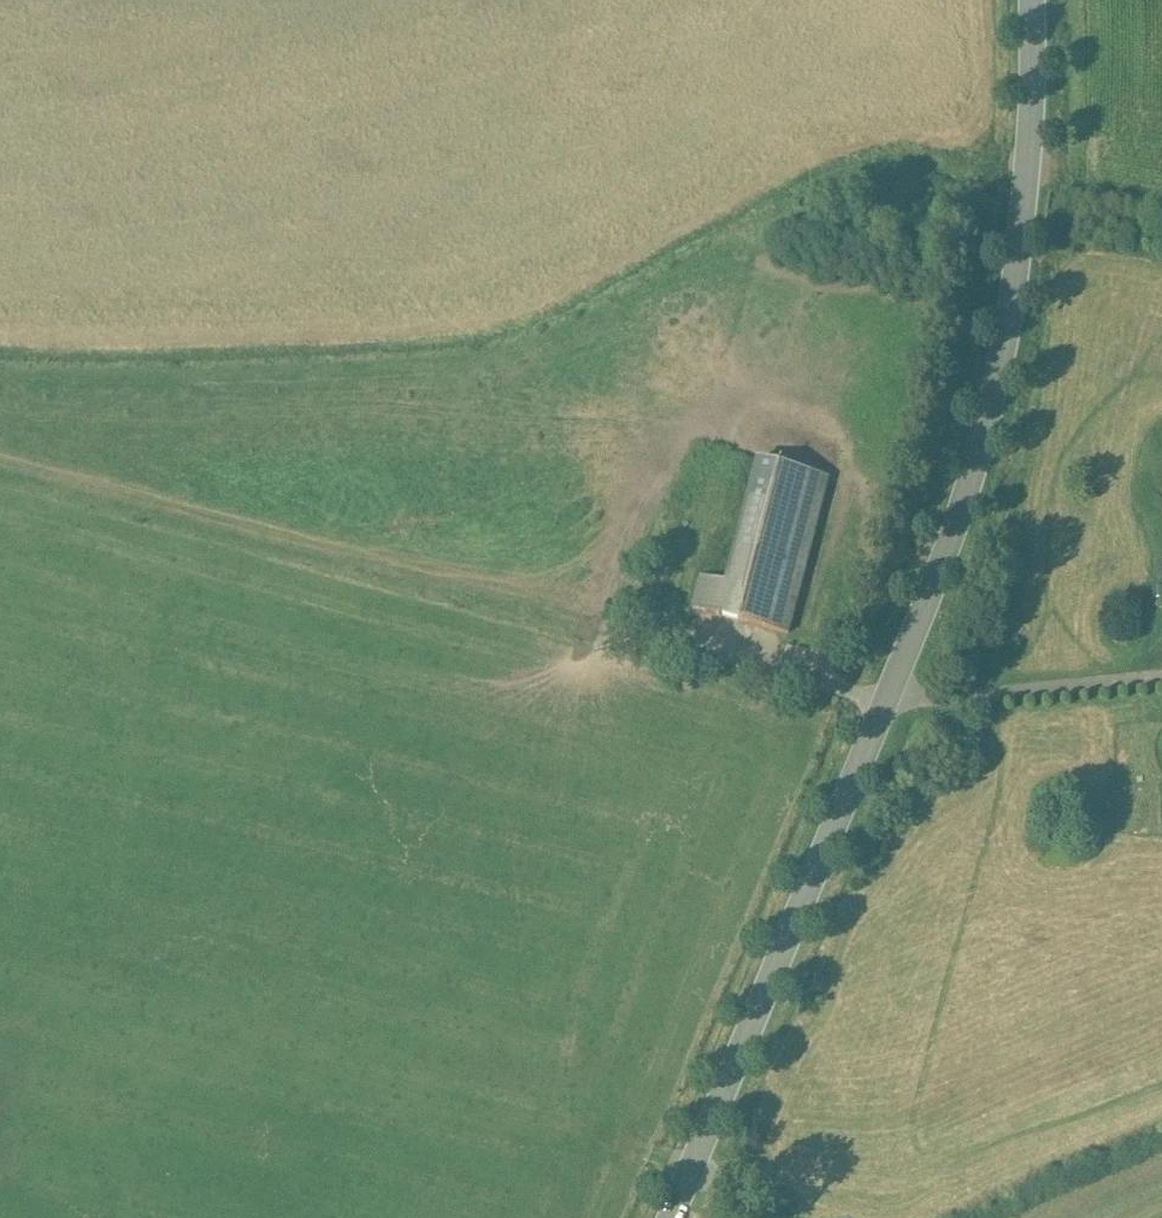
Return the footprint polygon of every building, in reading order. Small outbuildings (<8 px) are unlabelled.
[(829,480),(759,462),(727,585),(701,579),(693,610),(789,634),(829,480)]
